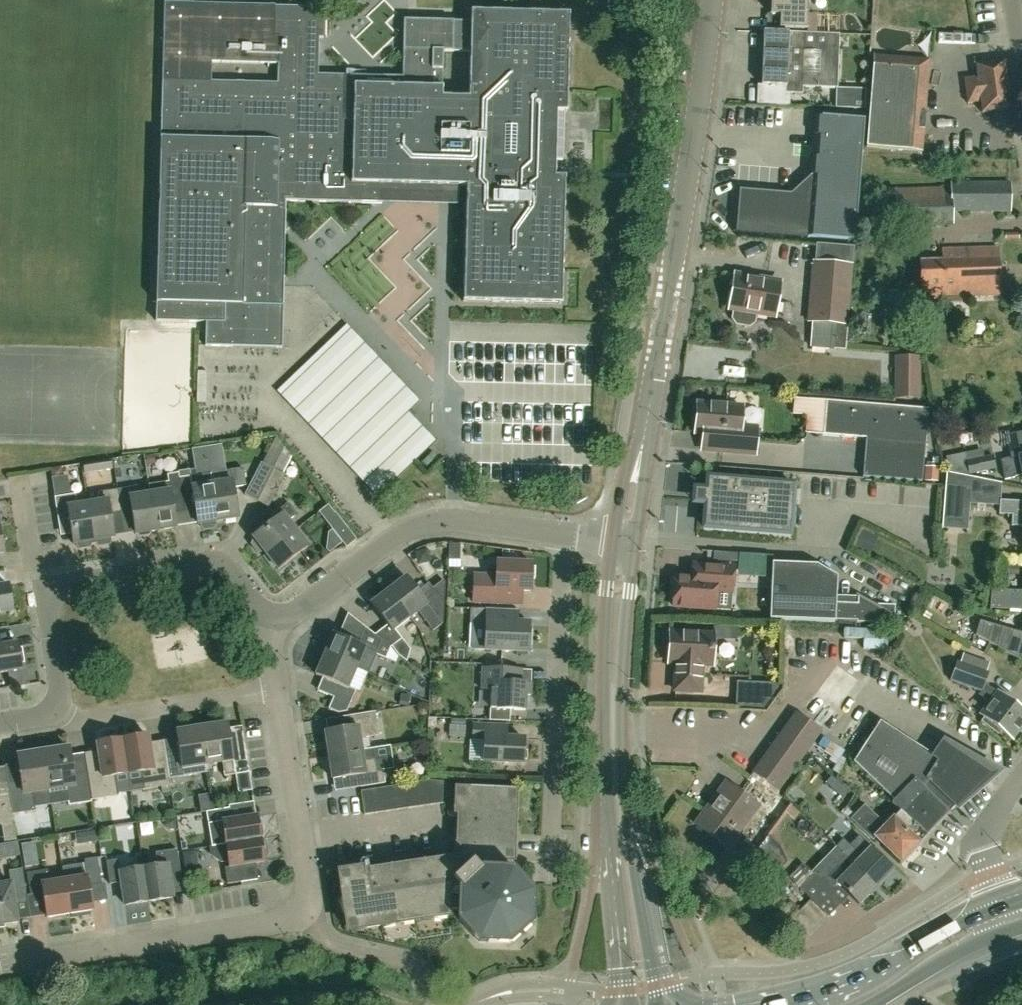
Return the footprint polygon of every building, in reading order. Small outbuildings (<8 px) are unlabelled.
[(318,35),(323,36),(324,5),(274,3),(164,0),(162,80),(156,321),(206,322),(205,346),(282,348),(283,306),(283,304),(286,201),(372,203),(382,203),(382,194),(458,196),(459,196),(466,196),(463,301),(562,304),(565,176),(555,176),(556,159),(563,159),(564,112),(567,112),(570,13),(540,12),(540,0),(529,0),(529,12),(470,11),(470,21),(403,20),(402,74),(317,72),(318,35)] [(809,0),(772,0),(772,14),(781,15),(781,28),(808,29),(808,14),(809,0)] [(839,34),(808,33),(763,31),(761,85),(785,86),(785,93),(802,94),(803,87),(837,88),(839,34)] [(922,153),(930,60),(873,56),(866,148),(922,153)] [(1011,108),(1005,61),(977,64),(978,76),(964,78),(967,104),(981,103),(982,112),(1011,108)] [(866,89),(837,88),(837,107),(866,108),(866,89)] [(854,241),(861,154),(864,120),(815,116),(809,183),(796,195),(737,190),(733,231),(854,241)] [(950,182),(950,187),(880,188),(881,225),(951,224),(950,211),(1009,211),(1009,182),(950,182)] [(960,296),(998,295),(997,247),(942,249),(942,260),(919,260),(920,297),(942,296),(943,302),(960,301),(960,296)] [(810,347),(833,349),(845,350),(853,265),(813,262),(808,322),(812,322),(810,347)] [(754,322),(756,313),(774,316),(780,283),(735,275),(729,309),(734,310),(732,318),(736,324),(749,326),(754,322)] [(785,349),(801,350),(801,338),(785,337),(785,349)] [(895,358),(895,397),(919,398),(920,358),(895,358)] [(196,403),(206,403),(207,372),(197,371),(196,403)] [(824,434),(866,437),(862,477),(922,482),(928,409),(827,401),(824,434)] [(702,449),(721,451),(755,453),(757,428),(740,427),(742,407),(698,404),(695,433),(703,433),(702,449)] [(421,425),(363,481),(377,497),(436,441),(421,425)] [(1015,433),(1019,451),(1009,453),(1010,457),(1001,459),(1005,479),(1015,477),(1014,476),(1021,474),(1021,432),(1015,433)] [(275,435),(261,463),(244,495),(257,501),(285,447),(275,435)] [(268,507),(293,459),(285,447),(257,501),(268,507)] [(993,455),(983,457),(966,461),(969,474),(995,468),(993,455)] [(114,470),(112,460),(83,464),(85,474),(114,470)] [(927,481),(946,482),(946,467),(927,466),(927,481)] [(222,482),(212,484),(218,521),(238,518),(233,488),(245,486),(243,468),(220,472),(222,482)] [(171,497),(182,495),(180,485),(179,478),(178,473),(167,474),(168,481),(148,484),(150,494),(155,531),(176,528),(171,497)] [(210,473),(179,478),(180,485),(182,495),(183,502),(193,501),(197,524),(201,524),(201,527),(203,529),(214,528),(215,525),(215,522),(218,521),(212,484),(210,473)] [(703,490),(702,503),(706,503),(704,528),(790,535),(794,485),(708,478),(707,490),(703,490)] [(968,521),(971,487),(945,485),(942,519),(968,521)] [(138,487),(117,490),(119,505),(130,503),(135,534),(138,534),(140,536),(148,535),(150,532),(155,531),(150,494),(139,495),(138,487)] [(98,502),(87,504),(94,544),(96,543),(99,546),(109,544),(111,541),(110,538),(114,538),(109,507),(119,505),(117,490),(106,491),(107,496),(98,497),(98,502)] [(94,544),(87,504),(77,505),(75,494),(54,498),(58,518),(69,516),(73,544),(76,543),(77,546),(79,549),(90,547),(91,544),(94,544)] [(1000,500),(999,514),(1012,515),(1011,526),(1021,526),(1021,502),(1000,500)] [(295,530),(289,522),(296,517),(287,505),(277,512),(279,516),(253,537),(255,539),(252,541),(251,544),(256,551),(260,551),(262,549),(265,553),(295,530)] [(334,531),(344,524),(335,512),(334,513),(328,505),(319,512),(334,531)] [(344,524),(334,531),(346,547),(356,540),(344,524)] [(295,530),(265,553),(278,569),(308,546),(295,530)] [(521,604),(522,591),(530,591),(532,563),(497,562),(496,576),(474,575),(473,602),(521,604)] [(837,576),(821,567),(816,565),(772,563),(769,619),(835,622),(835,620),(856,620),(856,622),(900,624),(901,619),(895,615),(895,605),(875,604),(858,595),(858,604),(836,603),(837,576)] [(697,564),(696,579),(675,577),(673,606),(730,610),(734,567),(697,564)] [(406,577),(388,590),(410,618),(418,612),(432,631),(443,623),(445,583),(443,580),(421,597),(406,577)] [(12,610),(8,585),(0,586),(0,612),(12,610)] [(991,589),(990,607),(1021,609),(1021,591),(991,588),(991,589)] [(387,625),(375,635),(391,647),(402,639),(394,630),(410,618),(388,590),(371,603),(387,625)] [(470,608),(470,621),(486,622),(486,609),(470,608)] [(508,622),(509,610),(486,609),(484,650),(528,651),(529,623),(508,622)] [(980,620),(975,633),(1021,661),(1021,632),(980,620)] [(333,634),(324,654),(356,668),(361,658),(372,662),(375,654),(386,659),(391,647),(375,635),(365,627),(357,644),(333,634)] [(850,644),(867,644),(867,649),(895,650),(895,630),(850,628),(850,644)] [(779,645),(781,632),(769,630),(767,643),(779,645)] [(674,690),(700,692),(701,664),(712,665),(713,634),(670,632),(669,663),(676,663),(674,690)] [(21,669),(17,643),(1,646),(0,636),(0,673),(21,669)] [(339,684),(328,709),(338,713),(347,711),(355,690),(348,687),(356,668),(324,654),(315,674),(339,684)] [(1013,739),(1021,728),(1021,709),(998,690),(997,691),(986,683),(990,672),(958,660),(951,679),(982,690),(979,693),(989,701),(980,713),(984,716),(981,720),(998,734),(1001,730),(1013,739)] [(531,695),(531,683),(521,683),(521,670),(482,668),(481,690),(491,690),(490,709),(510,710),(525,710),(526,695),(531,695)] [(766,711),(781,689),(781,684),(737,681),(735,709),(766,711)] [(490,709),(489,720),(509,721),(510,710),(490,709)] [(328,756),(361,750),(360,739),(379,736),(375,712),(349,716),(351,728),(324,732),(328,756)] [(795,712),(795,713),(752,772),(778,791),(821,731),(795,712)] [(926,835),(937,823),(948,812),(954,807),(985,775),(941,745),(933,756),(932,755),(913,742),(898,733),(885,724),(880,721),(853,762),(856,765),(867,776),(875,783),(894,800),(892,802),(891,803),(900,810),(892,818),(918,843),(926,835)] [(224,776),(249,772),(245,744),(231,747),(227,723),(202,727),(207,765),(222,762),(224,776)] [(523,763),(524,739),(507,738),(508,725),(473,724),(472,740),(470,740),(469,761),(523,763)] [(207,765),(202,727),(176,731),(179,755),(166,757),(169,779),(208,772),(207,765)] [(148,736),(122,740),(127,774),(140,772),(143,790),(170,785),(169,779),(166,760),(152,762),(148,736)] [(87,773),(91,800),(118,795),(115,776),(127,774),(122,740),(97,744),(101,770),(87,773)] [(844,752),(830,743),(823,753),(830,758),(828,761),(835,766),(832,772),(837,776),(847,762),(840,758),(844,752)] [(91,800),(87,773),(87,772),(73,775),(69,748),(43,752),(49,789),(65,787),(68,806),(91,802),(91,800)] [(373,749),(361,750),(328,756),(332,779),(358,775),(360,787),(385,783),(381,760),(375,761),(373,749)] [(49,789),(43,752),(17,756),(21,783),(8,785),(12,814),(35,811),(32,792),(49,789)] [(364,815),(442,803),(443,781),(429,780),(361,791),(364,815)] [(729,849),(759,807),(725,782),(695,824),(729,849)] [(5,827),(14,825),(12,814),(8,785),(7,783),(0,784),(0,824),(5,827)] [(487,941),(487,943),(509,944),(531,923),(531,902),(530,902),(531,894),(525,888),(526,887),(512,872),(506,871),(506,860),(512,860),(513,845),(507,838),(507,826),(514,827),(515,811),(508,811),(509,791),(457,789),(456,812),(462,812),(460,858),(472,858),(472,862),(453,880),(443,879),(441,864),(362,876),(361,869),(339,873),(343,898),(338,900),(344,916),(345,916),(347,924),(366,921),(367,928),(382,926),(381,919),(393,917),(401,923),(415,921),(414,914),(426,912),(434,918),(448,916),(447,910),(459,910),(458,920),(473,936),(473,935),(479,941),(487,941)] [(875,837),(900,862),(918,843),(892,818),(891,819),(892,819),(886,826),(864,806),(851,819),(873,839),(875,837)] [(229,808),(214,810),(206,812),(211,846),(260,839),(257,816),(231,820),(229,808)] [(221,862),(228,861),(229,867),(224,868),(227,884),(241,882),(238,866),(264,862),(260,839),(211,846),(210,847),(211,854),(221,862)] [(875,887),(892,869),(870,848),(853,865),(875,887)] [(143,868),(149,902),(172,898),(169,876),(181,874),(177,849),(155,852),(157,866),(143,868)] [(837,850),(837,849),(828,857),(837,866),(846,858),(837,850)] [(62,867),(70,914),(93,910),(89,886),(101,884),(97,858),(84,860),(85,863),(62,867)] [(149,902),(143,868),(120,872),(118,859),(106,861),(109,884),(121,882),(125,905),(149,902)] [(789,878),(799,888),(807,879),(824,896),(833,887),(816,870),(813,873),(803,863),(789,878)] [(836,883),(858,904),(875,887),(853,865),(836,883)] [(70,914),(62,867),(64,879),(53,881),(49,879),(48,870),(27,873),(30,895),(43,893),(46,918),(70,914)] [(22,869),(9,871),(11,883),(0,885),(0,925),(17,922),(14,901),(27,899),(22,869)] [(799,888),(816,904),(824,896),(807,879),(799,888)]
